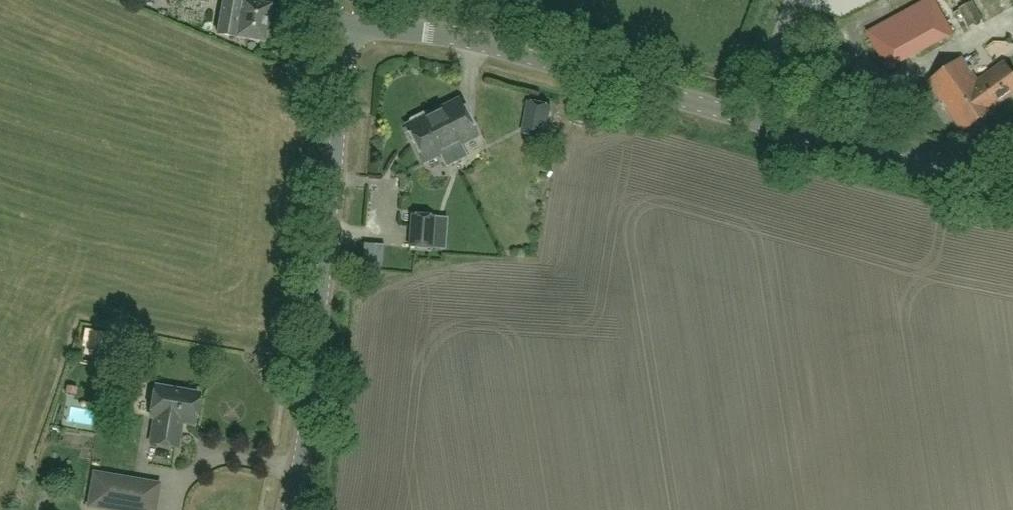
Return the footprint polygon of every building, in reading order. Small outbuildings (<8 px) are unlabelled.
[(272,4),(248,0),(223,0),(217,33),(264,42),(272,4)] [(955,32),(936,0),(925,0),(868,31),(887,69),(955,32)] [(973,18),(992,9),(988,0),(965,0),(973,18)] [(997,106),(978,80),(963,58),(928,83),(962,132),(993,111),(992,109),(997,106)] [(978,80),(997,106),(1012,95),(1012,75),(1004,62),(978,80)] [(459,99),(432,112),(457,161),(467,156),(461,144),(477,136),(459,99)] [(552,107),(530,102),(524,134),(546,138),(552,107)] [(447,166),(457,161),(432,112),(429,113),(425,112),(411,120),(409,123),(406,125),(424,162),(440,154),(447,166)] [(435,217),(413,215),(410,247),(432,249),(435,217)] [(374,244),(372,266),(382,267),(384,245),(374,244)] [(156,418),(151,443),(177,448),(181,422),(193,424),(198,395),(155,387),(150,417),(156,418)] [(95,474),(90,506),(117,509),(153,509),(158,484),(95,474)]
